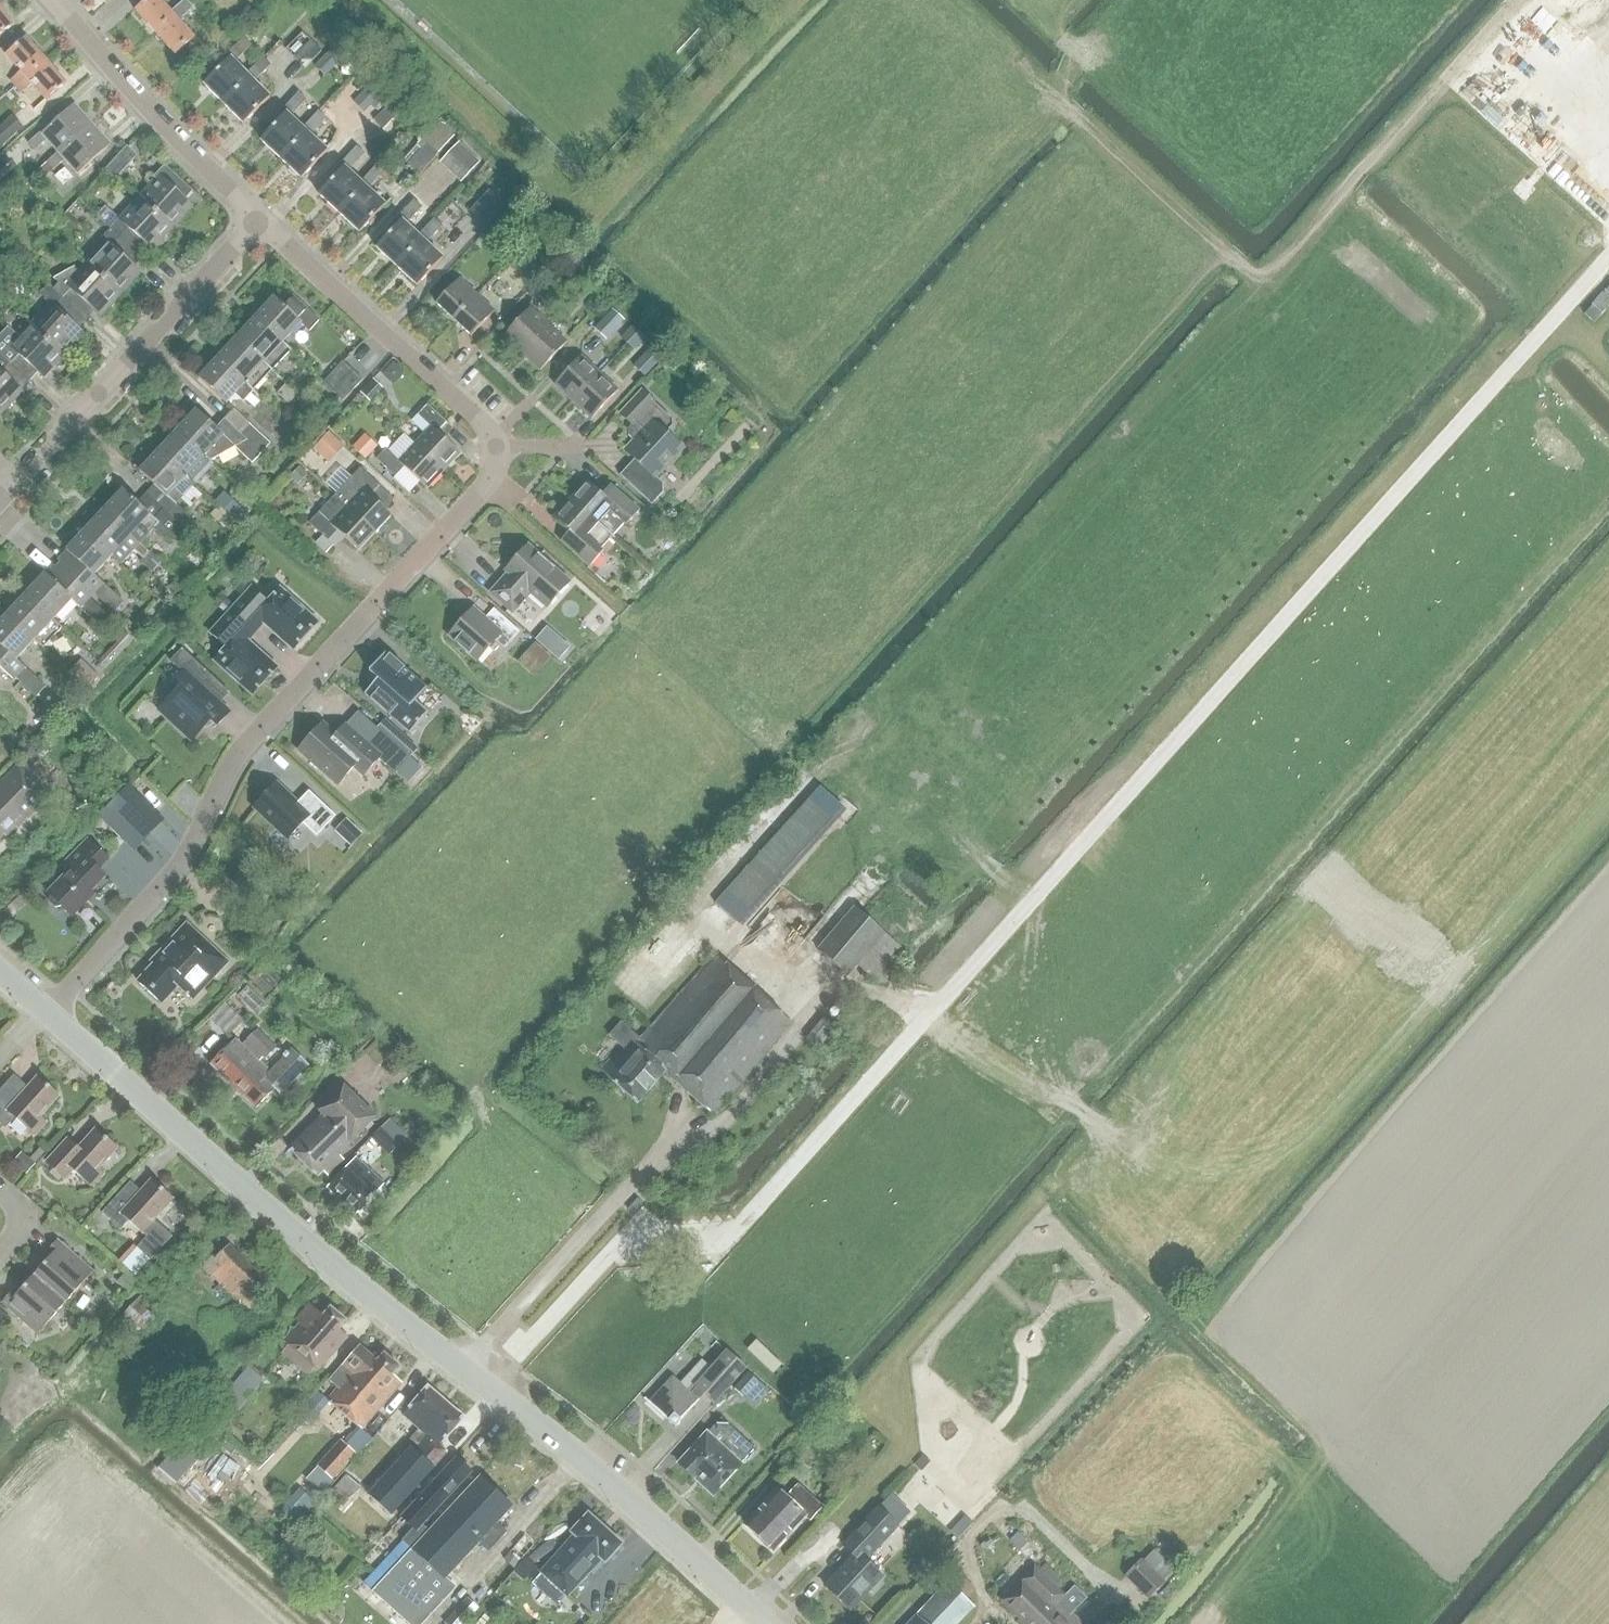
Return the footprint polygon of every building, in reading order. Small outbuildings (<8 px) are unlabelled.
[(169,15),(157,3),(160,0),(148,0),(133,13),(153,36),(172,19),(169,15)] [(1608,15),(1608,0),(1560,0),(1554,7),(1589,38),(1608,15)] [(172,19),(153,36),(172,58),(192,40),(176,23),(191,10),(184,2),(169,15),(172,19)] [(10,27),(0,14),(0,35),(10,27)] [(12,89),(42,62),(22,39),(2,57),(17,73),(6,82),(12,89)] [(202,87),(221,107),(249,80),(244,75),(233,64),(251,47),(243,40),(226,57),(229,61),(202,87)] [(311,42),(294,59),(304,68),(320,51),(311,42)] [(332,47),(314,66),(324,76),(343,57),(332,47)] [(249,80),(221,107),(241,127),(268,100),(253,84),(271,67),(262,58),(244,75),(249,80)] [(42,62),(12,89),(18,96),(28,87),(43,103),(63,84),(42,62)] [(370,84),(353,102),(364,112),(371,105),(376,110),(387,99),(370,84)] [(259,143),(279,161),(303,134),(301,132),(289,121),(306,102),(297,94),(279,113),(283,116),(259,143)] [(398,112),(389,104),(373,121),(383,129),(398,112)] [(56,155),(90,127),(72,107),(39,137),(38,135),(26,146),(32,153),(44,142),(56,155)] [(303,134),(279,161),(298,179),(323,152),(309,139),(325,121),(318,114),(301,132),(303,134)] [(0,124),(0,147),(19,130),(8,117),(0,124)] [(418,176),(454,137),(438,122),(402,161),(418,176)] [(90,127),(56,155),(44,166),(51,173),(63,162),(76,177),(108,147),(90,127)] [(458,142),(439,162),(461,182),(479,162),(458,142)] [(136,156),(125,147),(102,172),(113,182),(136,156)] [(315,196),(336,215),(361,187),(358,185),(347,174),(363,156),(355,148),(338,166),(341,169),(315,196)] [(0,157),(0,176),(13,164),(3,154),(0,157)] [(191,210),(184,204),(191,196),(200,204),(201,203),(158,163),(157,164),(162,169),(151,181),(146,177),(141,183),(147,189),(136,201),(170,232),(191,210)] [(43,180),(51,173),(44,166),(37,172),(43,180)] [(361,187),(336,215),(356,234),(382,207),(367,193),(383,175),(375,167),(358,185),(361,187)] [(489,190),(469,211),(484,225),(504,204),(489,190)] [(170,232),(136,201),(107,232),(140,261),(149,251),(150,252),(170,232)] [(374,248),(394,268),(419,241),(417,238),(405,227),(422,209),(413,202),(396,220),(398,222),(374,248)] [(104,206),(96,215),(107,225),(115,216),(104,206)] [(419,241),(394,268),(415,287),(440,260),(426,246),(442,229),(433,221),(417,238),(419,241)] [(105,246),(85,268),(117,298),(130,283),(137,276),(131,270),(140,261),(107,232),(100,241),(105,246)] [(46,290),(84,323),(92,314),(98,319),(117,298),(85,268),(79,274),(73,269),(55,279),(60,283),(53,291),(48,287),(46,290)] [(582,301),(592,290),(578,278),(569,289),(582,301)] [(435,306),(452,322),(474,298),(457,282),(435,306)] [(28,330),(61,360),(81,339),(75,333),(84,323),(46,290),(41,295),(55,308),(52,312),(48,309),(28,330)] [(474,298),(452,322),(468,337),(490,314),(474,298)] [(271,300),(252,321),(280,347),(298,327),(307,336),(317,325),(292,301),(283,311),(271,300)] [(502,337),(521,354),(547,326),(529,308),(502,337)] [(607,339),(624,319),(612,308),(594,328),(607,339)] [(252,321),(233,342),(269,374),(288,354),(280,347),(252,321)] [(566,343),(547,326),(521,354),(539,372),(566,343)] [(634,349),(644,339),(630,327),(621,338),(634,349)] [(26,385),(35,376),(40,381),(61,360),(28,330),(20,339),(9,329),(0,338),(0,362),(26,385)] [(269,374),(233,342),(215,361),(251,393),(264,379),(271,385),(276,380),(269,374)] [(644,377),(657,363),(645,353),(633,366),(644,377)] [(572,402),(599,374),(580,356),(553,385),(572,402)] [(377,378),(390,389),(406,369),(393,358),(377,378)] [(251,393),(215,361),(196,382),(224,407),(235,395),(242,402),(251,393)] [(342,361),(324,382),(344,400),(362,379),(342,361)] [(0,418),(20,396),(18,394),(26,385),(0,362),(0,418)] [(617,391),(599,374),(572,402),(590,420),(617,391)] [(373,379),(360,392),(369,401),(382,388),(373,379)] [(287,406),(296,396),(284,386),(275,395),(287,406)] [(624,451),(635,461),(621,475),(651,504),(662,493),(661,486),(655,480),(682,450),(655,424),(659,420),(648,410),(654,404),(641,392),(619,415),(631,426),(630,426),(631,426),(627,430),(627,436),(632,441),(624,451)] [(430,428),(414,445),(442,472),(459,454),(437,433),(445,423),(426,406),(417,416),(430,428)] [(222,421),(214,430),(194,412),(174,433),(208,465),(211,462),(232,449),(249,466),(259,455),(239,436),(222,421)] [(239,436),(259,455),(268,446),(247,427),(239,436)] [(328,430),(313,447),(328,461),(344,443),(328,430)] [(190,484),(208,465),(174,433),(155,453),(190,484)] [(363,437),(353,448),(363,458),(373,447),(363,437)] [(442,472),(414,445),(398,462),(385,449),(375,460),(394,478),(403,468),(426,489),(442,472)] [(151,488),(143,497),(187,535),(196,526),(174,506),(193,486),(190,484),(155,453),(136,474),(151,488)] [(299,467),(289,477),(297,484),(306,474),(299,467)] [(335,498),(374,534),(391,517),(369,497),(379,487),(359,469),(350,480),(351,481),(335,498)] [(585,482),(569,500),(611,537),(623,525),(625,526),(638,511),(617,493),(608,503),(585,482)] [(177,545),(187,535),(143,497),(135,506),(120,492),(101,512),(160,567),(161,565),(140,545),(157,526),(177,545)] [(239,508),(227,496),(218,505),(230,517),(239,508)] [(335,498),(320,515),(318,514),(308,524),(321,536),(327,542),(336,532),(358,552),(374,534),(335,498)] [(611,537),(569,500),(553,518),(576,539),(568,549),(588,567),(602,552),(600,550),(611,537)] [(101,512),(83,533),(110,559),(119,567),(133,552),(142,559),(139,562),(150,572),(152,570),(155,572),(160,567),(101,512)] [(55,566),(90,599),(93,597),(112,614),(120,604),(92,579),(110,559),(83,533),(64,554),(58,560),(59,561),(55,566)] [(321,536),(315,543),(326,554),(332,547),(327,542),(321,536)] [(529,592),(546,608),(567,584),(527,548),(506,572),(509,574),(491,594),(511,612),(529,592)] [(107,619),(88,602),(90,599),(55,566),(54,567),(51,565),(41,576),(22,596),(51,622),(69,602),(98,628),(107,619)] [(251,588),(230,611),(254,632),(263,622),(293,649),(316,624),(279,590),(267,602),(251,588)] [(51,622),(22,596),(4,616),(32,642),(41,650),(59,630),(51,622)] [(606,630),(617,616),(604,606),(593,620),(606,630)] [(494,608),(486,618),(474,607),(449,635),(477,660),(501,633),(511,642),(520,632),(494,608)] [(226,648),(214,661),(252,694),(275,669),(245,641),(254,632),(230,611),(209,634),(226,648)] [(4,616),(0,620),(0,672),(11,682),(13,680),(33,698),(43,687),(14,662),(32,642),(4,616)] [(546,627),(535,640),(556,658),(567,645),(546,627)] [(534,643),(524,655),(540,669),(551,657),(534,643)] [(183,671),(184,672),(193,663),(180,652),(169,664),(180,675),(183,671)] [(385,652),(368,672),(376,679),(363,694),(409,734),(427,714),(414,703),(426,688),(394,660),(385,652)] [(98,675),(80,659),(68,672),(85,689),(98,675)] [(225,715),(226,716),(228,713),(184,672),(183,671),(180,675),(170,685),(176,691),(158,710),(191,741),(209,721),(215,727),(218,724),(217,723),(225,715)] [(322,724),(298,751),(337,785),(352,768),(361,776),(378,758),(394,773),(407,757),(376,729),(357,712),(335,736),(322,724)] [(383,721),(376,729),(407,757),(414,749),(383,721)] [(26,729),(18,737),(26,744),(33,737),(26,729)] [(409,757),(396,772),(409,783),(422,769),(409,757)] [(3,835),(5,837),(15,828),(16,829),(49,795),(18,765),(0,783),(0,838),(3,835)] [(287,839),(302,823),(315,836),(335,816),(308,791),(297,803),(276,783),(253,807),(287,839)] [(127,786),(97,817),(117,836),(129,825),(144,840),(163,821),(127,786)] [(820,786),(715,901),(740,925),(845,810),(820,786)] [(362,833),(346,818),(335,831),(351,846),(362,833)] [(58,907),(61,906),(72,917),(95,895),(92,891),(107,876),(100,870),(111,860),(90,838),(61,866),(67,873),(48,892),(51,896),(50,899),(50,902),(55,907),(58,907)] [(309,875),(300,885),(309,893),(315,887),(315,881),(309,875)] [(904,950),(855,908),(817,951),(846,977),(856,965),(876,982),(878,980),(881,983),(891,972),(887,969),(904,950)] [(157,965),(155,963),(137,981),(161,1004),(177,986),(192,1000),(227,962),(187,924),(160,952),(165,956),(157,965)] [(665,1071),(677,1082),(712,1115),(791,1023),(715,955),(640,1040),(629,1030),(619,1021),(606,1035),(617,1044),(621,1048),(600,1071),(636,1103),(665,1071)] [(260,1060),(263,1056),(266,1059),(276,1048),(256,1029),(241,1045),(235,1039),(210,1065),(255,1108),(274,1089),(279,1095),(308,1065),(291,1050),(287,1054),(286,1052),(282,1056),(284,1057),(271,1071),(260,1060)] [(37,1076),(21,1094),(7,1081),(0,1089),(0,1123),(5,1128),(15,1117),(34,1135),(46,1121),(40,1116),(58,1095),(37,1076)] [(375,1117),(343,1085),(317,1111),(322,1115),(288,1149),(317,1177),(323,1171),(327,1175),(343,1159),(338,1155),(375,1117)] [(407,1136),(388,1118),(369,1139),(389,1156),(407,1136)] [(77,1148),(67,1139),(45,1162),(64,1179),(72,1170),(91,1187),(103,1174),(97,1169),(116,1148),(95,1129),(77,1148)] [(26,1156),(16,1167),(26,1175),(35,1164),(26,1156)] [(327,1187),(356,1214),(383,1185),(354,1158),(327,1187)] [(153,1219),(172,1199),(151,1179),(133,1199),(123,1189),(101,1212),(120,1229),(128,1220),(146,1237),(136,1247),(149,1260),(171,1236),(153,1219)] [(33,1275),(65,1303),(92,1272),(56,1240),(46,1251),(51,1255),(33,1275)] [(211,1257),(202,1267),(233,1296),(234,1294),(249,1308),(270,1286),(228,1245),(213,1260),(211,1257)] [(139,1279),(148,1269),(136,1258),(127,1268),(139,1279)] [(137,1284),(125,1273),(116,1282),(129,1293),(137,1284)] [(65,1303),(33,1275),(15,1295),(11,1291),(1,1302),(37,1334),(65,1303)] [(121,1316),(142,1337),(160,1319),(139,1298),(121,1316)] [(329,1308),(323,1316),(309,1304),(295,1320),(298,1323),(294,1329),(290,1327),(286,1337),(282,1342),(288,1346),(287,1349),(294,1351),(317,1371),(347,1337),(338,1329),(345,1321),(329,1308)] [(0,1332),(11,1319),(0,1310),(0,1332)] [(333,1384),(338,1388),(330,1397),(345,1410),(364,1426),(401,1383),(392,1375),(399,1367),(383,1354),(377,1362),(358,1346),(335,1372),(328,1380),(333,1384)] [(699,1400),(698,1399),(702,1395),(713,1404),(744,1368),(726,1352),(694,1388),(695,1389),(692,1394),(673,1377),(650,1403),(676,1427),(699,1400)] [(758,1381),(748,1373),(733,1389),(743,1397),(758,1381)] [(240,1378),(205,1420),(219,1432),(254,1390),(240,1378)] [(463,1418),(427,1387),(402,1415),(418,1429),(409,1440),(417,1447),(414,1450),(411,1447),(367,1495),(390,1515),(446,1452),(438,1445),(463,1418)] [(328,1400),(315,1389),(295,1415),(307,1425),(328,1400)] [(741,1464),(740,1463),(754,1449),(721,1418),(707,1433),(706,1432),(678,1463),(713,1496),(741,1464)] [(320,1492),(356,1453),(341,1440),(305,1478),(320,1492)] [(456,1458),(417,1500),(400,1518),(412,1528),(401,1541),(412,1550),(429,1531),(421,1524),(470,1471),(456,1458)] [(360,1487),(345,1474),(327,1493),(342,1507),(360,1487)] [(412,1550),(445,1578),(478,1543),(482,1547),(486,1542),(491,1547),(505,1532),(496,1523),(510,1508),(478,1479),(429,1531),(412,1550)] [(822,1508),(797,1485),(785,1497),(776,1490),(744,1525),(772,1551),(804,1516),(810,1521),(822,1508)] [(294,1523),(313,1502),(300,1489),(280,1510),(294,1523)] [(890,1493),(877,1507),(897,1526),(911,1512),(890,1493)] [(853,1556),(824,1587),(849,1610),(857,1601),(870,1613),(894,1588),(865,1561),(897,1526),(877,1507),(842,1545),(853,1556)] [(621,1544),(587,1514),(570,1533),(573,1536),(540,1572),(567,1598),(573,1590),(576,1592),(601,1561),(604,1564),(621,1544)] [(445,1578),(412,1550),(372,1592),(408,1623),(420,1623),(454,1588),(445,1578)] [(514,1573),(524,1583),(537,1569),(527,1559),(514,1573)] [(1143,1561),(1141,1559),(1124,1575),(1147,1599),(1164,1583),(1163,1581),(1143,1561)] [(1024,1623),(1045,1623),(1054,1615),(1049,1610),(1058,1601),(1063,1596),(1033,1567),(1028,1572),(1000,1601),(1024,1623)] [(973,1607),(947,1582),(908,1623),(957,1623),(973,1607)] [(468,1598),(445,1623),(446,1623),(463,1623),(479,1608),(468,1598)] [(1058,1601),(1049,1610),(1054,1615),(1045,1623),(1081,1623),(1058,1601)]
